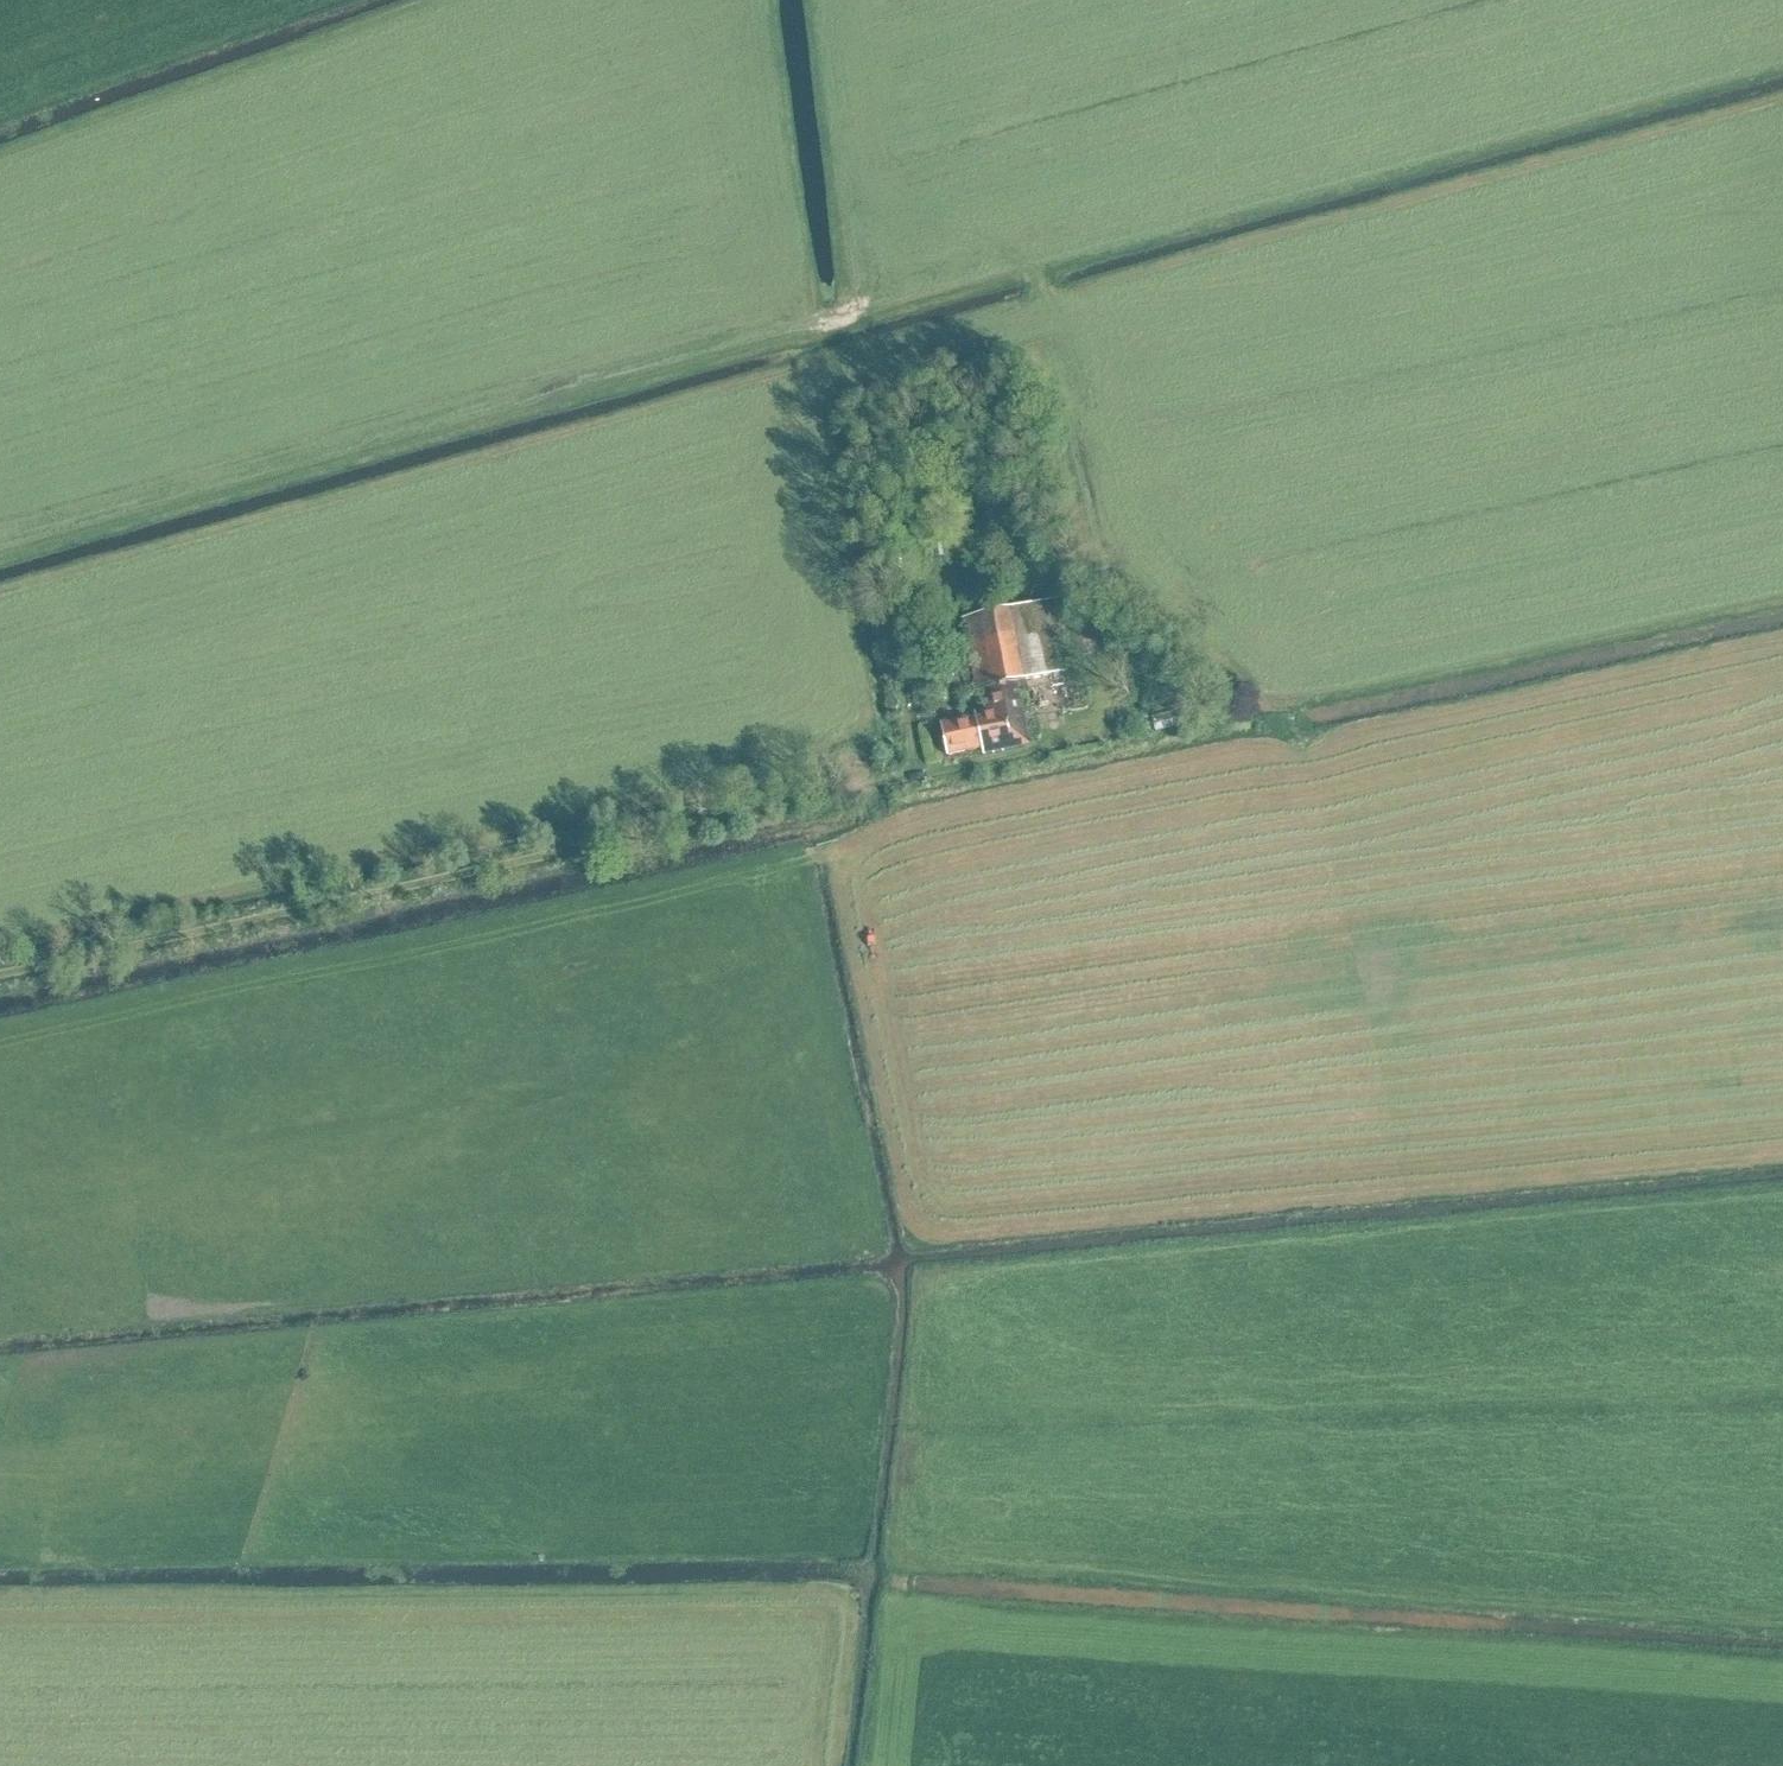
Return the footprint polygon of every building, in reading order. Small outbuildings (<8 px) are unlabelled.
[(1028,743),(1015,682),(1067,671),(1052,600),(962,619),(976,691),(986,688),(990,710),(974,714),(975,717),(940,724),(947,755),(981,748),(982,751),(982,753),(1028,743)] [(1157,729),(1185,724),(1183,709),(1154,714),(1157,729)]
